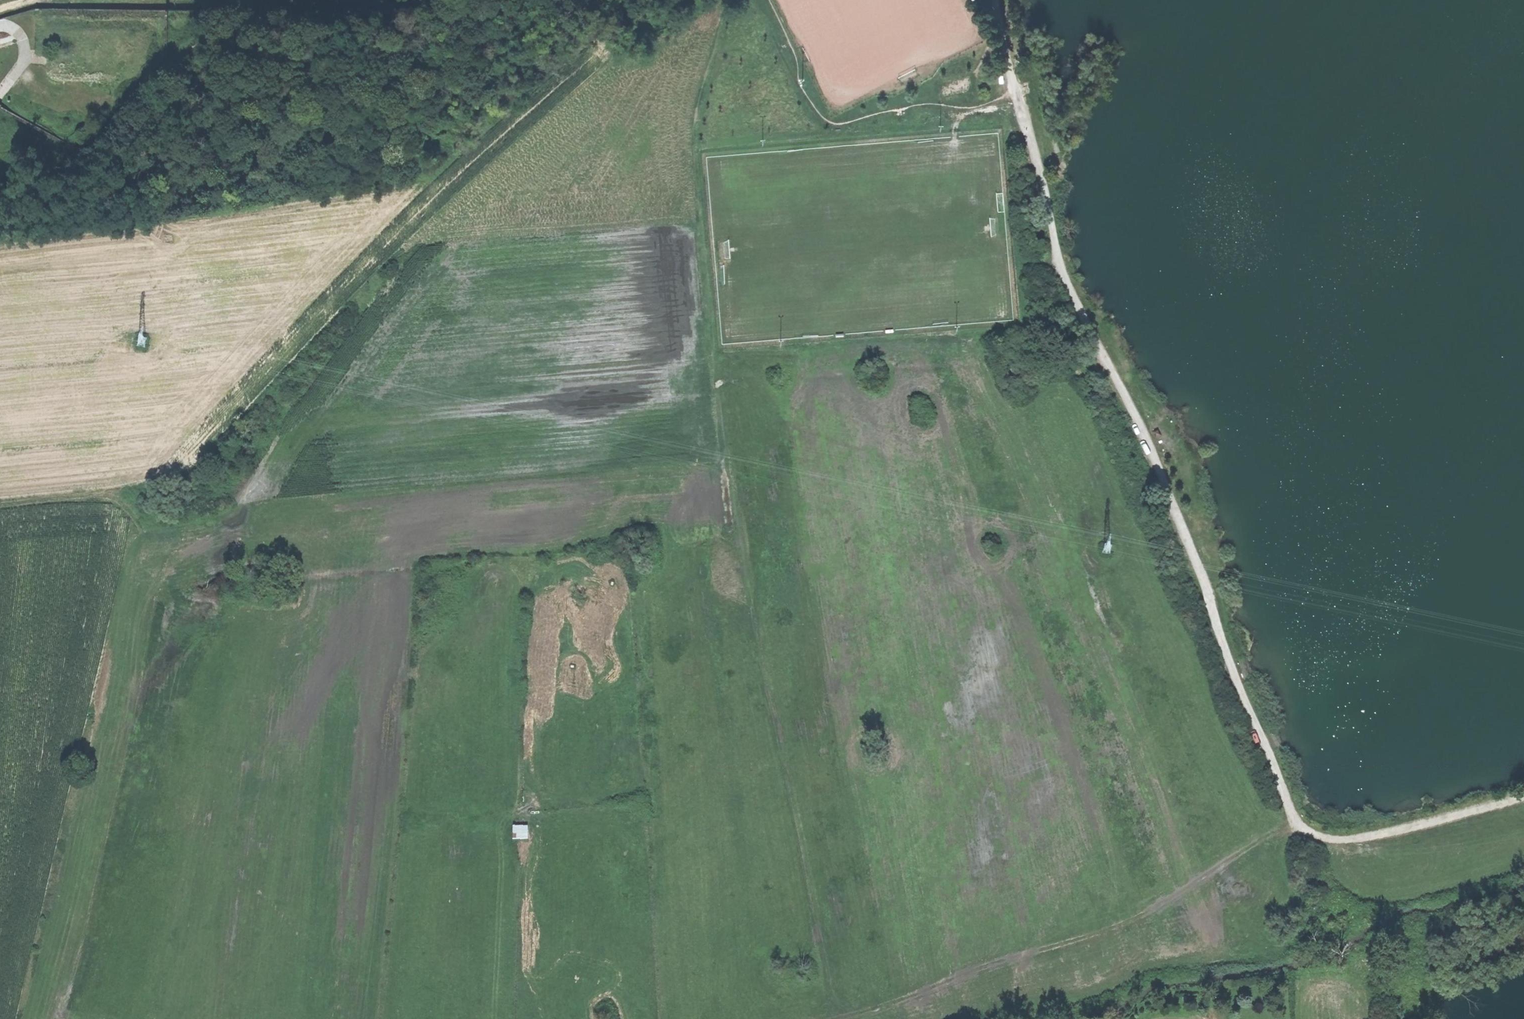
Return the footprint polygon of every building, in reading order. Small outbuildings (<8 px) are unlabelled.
[(514,838),(529,838),(529,824),(514,824),(514,838)]
